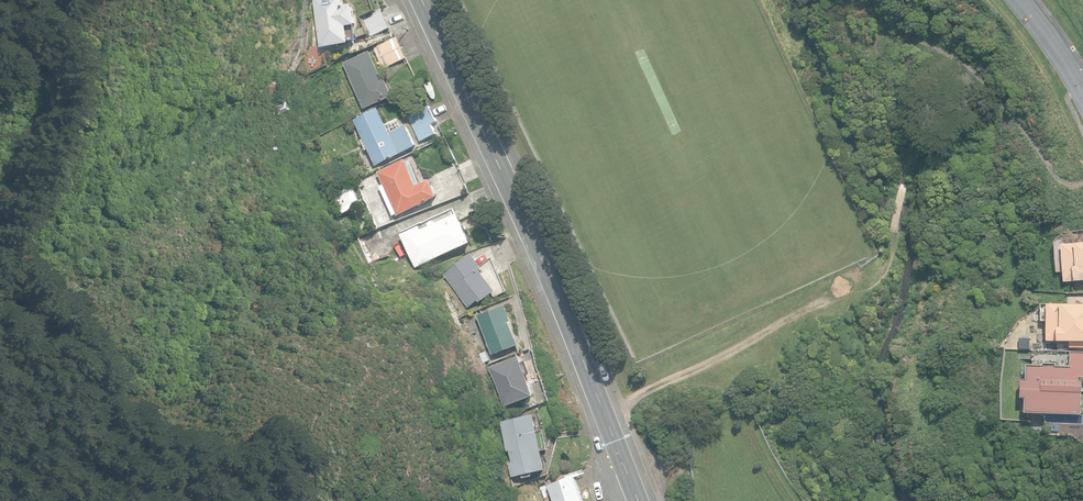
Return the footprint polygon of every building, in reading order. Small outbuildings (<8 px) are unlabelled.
[(322,47),(351,43),(349,26),(357,25),(354,4),(345,5),(344,0),(314,0),(322,47)] [(364,17),(372,35),(390,28),(383,9),(364,17)] [(374,47),(384,69),(407,58),(398,37),(374,47)] [(343,62),(365,109),(394,96),(385,78),(383,78),(370,50),(343,62)] [(272,107),(276,114),(287,109),(283,101),(272,107)] [(408,116),(421,141),(437,133),(432,123),(437,121),(429,105),(408,116)] [(354,120),(378,167),(418,147),(407,125),(391,133),(379,108),(354,120)] [(379,172),(399,216),(439,197),(432,180),(419,186),(407,159),(379,172)] [(402,233),(417,267),(473,243),(460,213),(423,229),(421,225),(402,233)] [(1063,244),(1066,281),(1082,280),(1082,242),(1063,244)] [(445,274),(469,309),(496,290),(487,276),(493,272),(487,264),(485,266),(476,253),(445,274)] [(1082,347),(1082,304),(1049,303),(1048,340),(1070,340),(1070,347),(1082,347)] [(478,315),(493,355),(520,345),(511,322),(514,322),(507,304),(478,315)] [(1028,411),(1082,413),(1082,379),(1079,379),(1079,375),(1082,375),(1082,351),(1072,351),(1072,366),(1057,366),(1057,363),(1045,363),(1045,366),(1030,365),(1030,378),(1023,378),(1023,397),(1028,397),(1028,411)] [(491,368),(505,407),(536,395),(522,356),(491,368)] [(632,415),(635,425),(641,422),(638,413),(632,415)] [(546,429),(540,431),(536,414),(502,422),(509,451),(511,450),(514,461),(510,462),(513,477),(548,469),(543,450),(550,449),(546,429)] [(554,500),(586,500),(576,474),(548,485),(554,500)]
